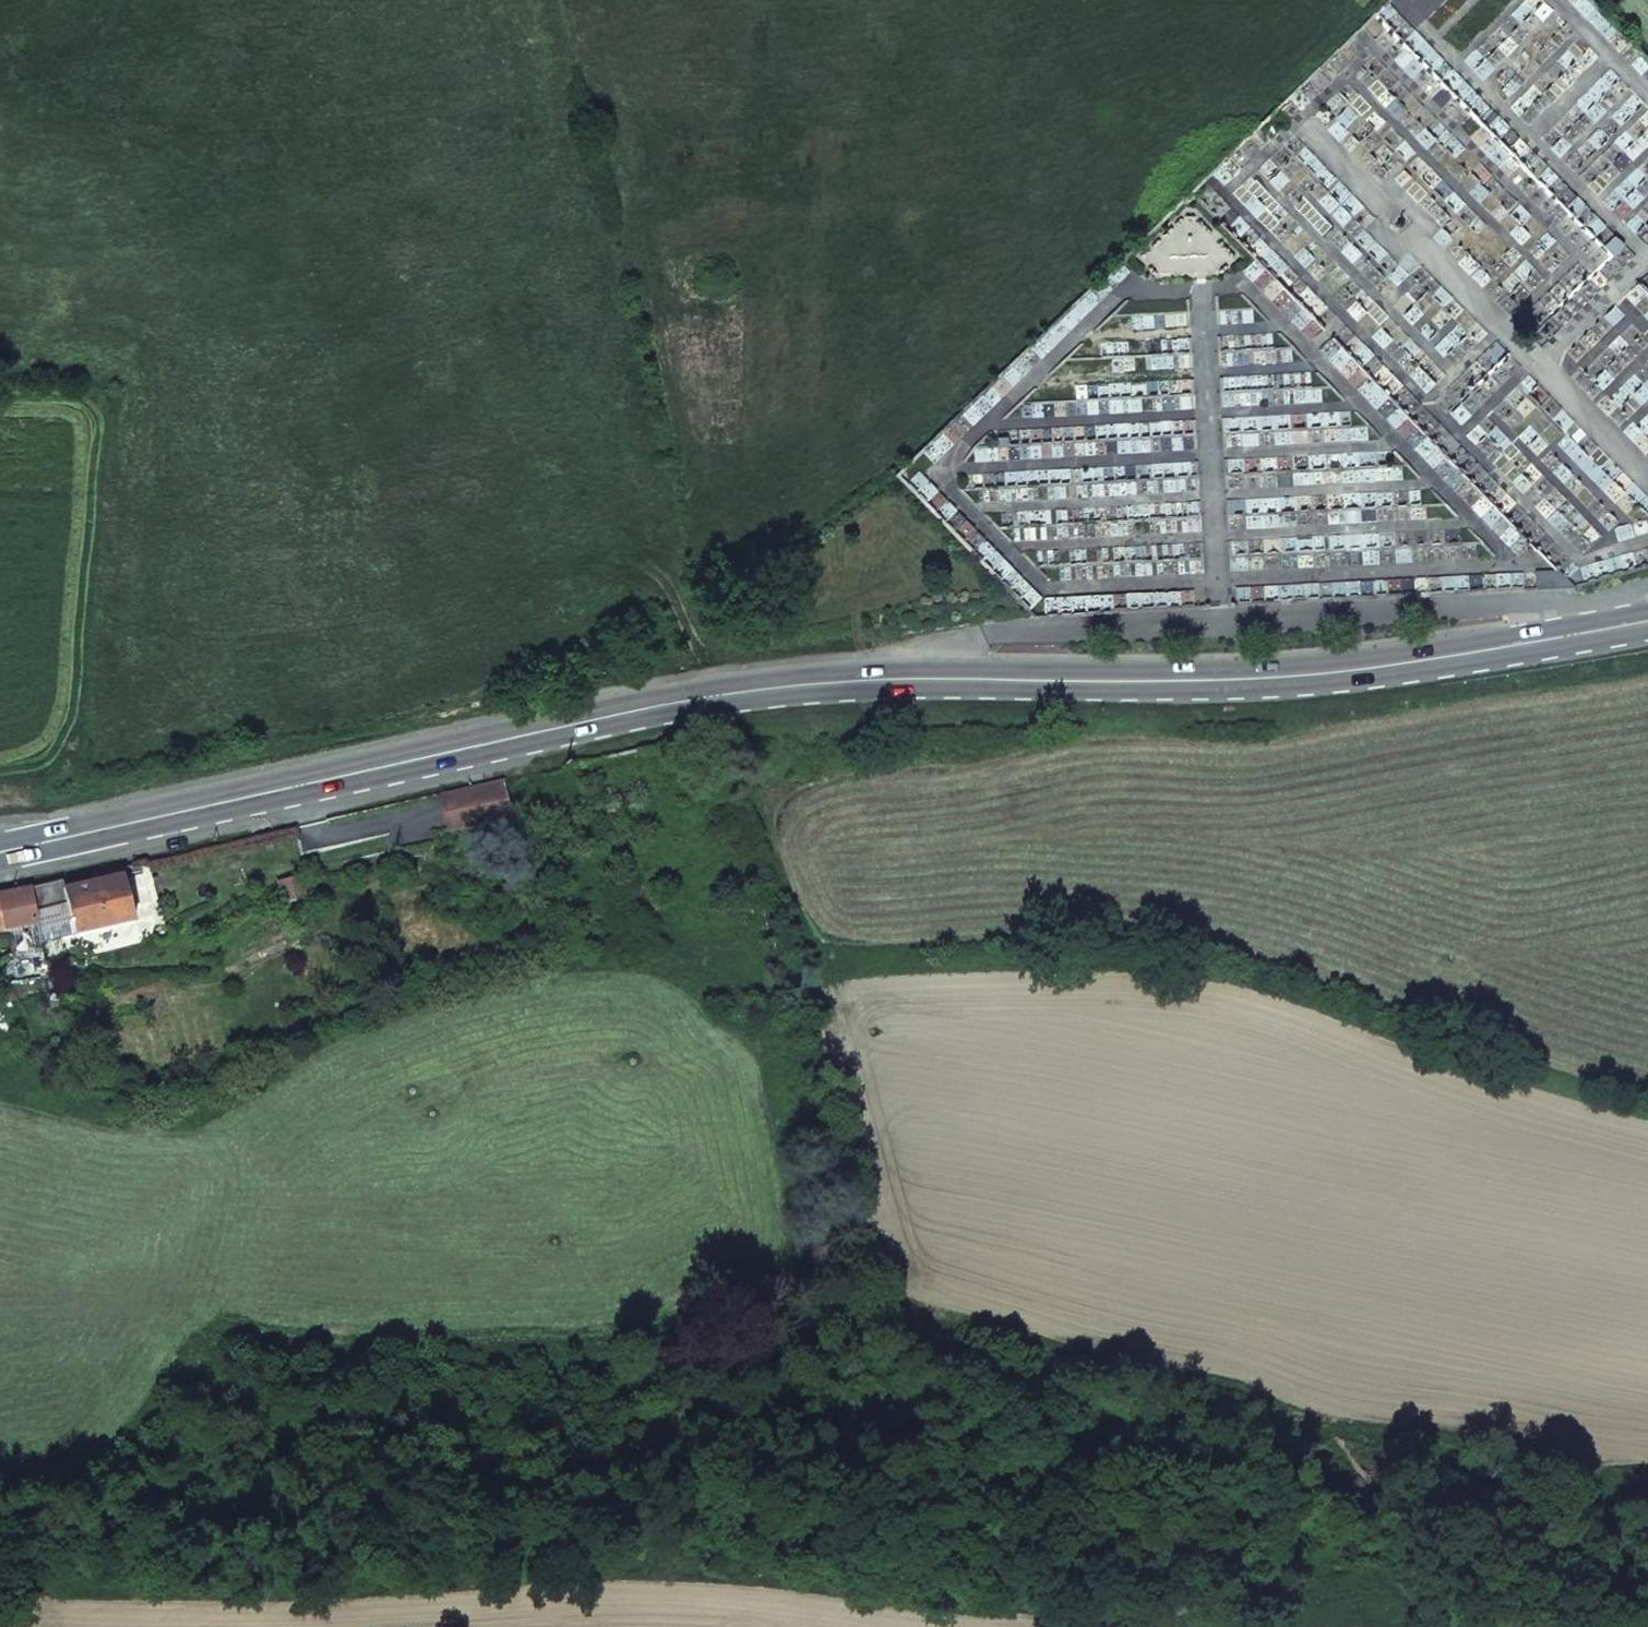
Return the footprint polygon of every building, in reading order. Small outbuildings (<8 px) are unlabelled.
[(1538,591),(1575,589),(1557,570),(1535,573),(1538,591)] [(534,773),(524,775),(527,788),(537,786),(534,773)] [(524,775),(503,780),(510,812),(531,807),(527,788),(524,775)] [(503,780),(442,794),(450,823),(450,825),(510,812),(503,780)] [(0,893),(0,930),(7,929),(13,958),(28,956),(42,954),(40,942),(134,922),(120,870),(104,872),(104,874),(92,877),(93,883),(64,889),(63,881),(0,893)] [(301,876),(276,882),(280,902),(294,899),(292,890),(303,888),(301,876)] [(36,966),(44,965),(42,954),(28,956),(30,967),(36,966)] [(60,987),(59,982),(56,968),(55,963),(44,965),(36,966),(42,991),(60,987)] [(59,982),(72,979),(70,965),(56,968),(59,982)]
